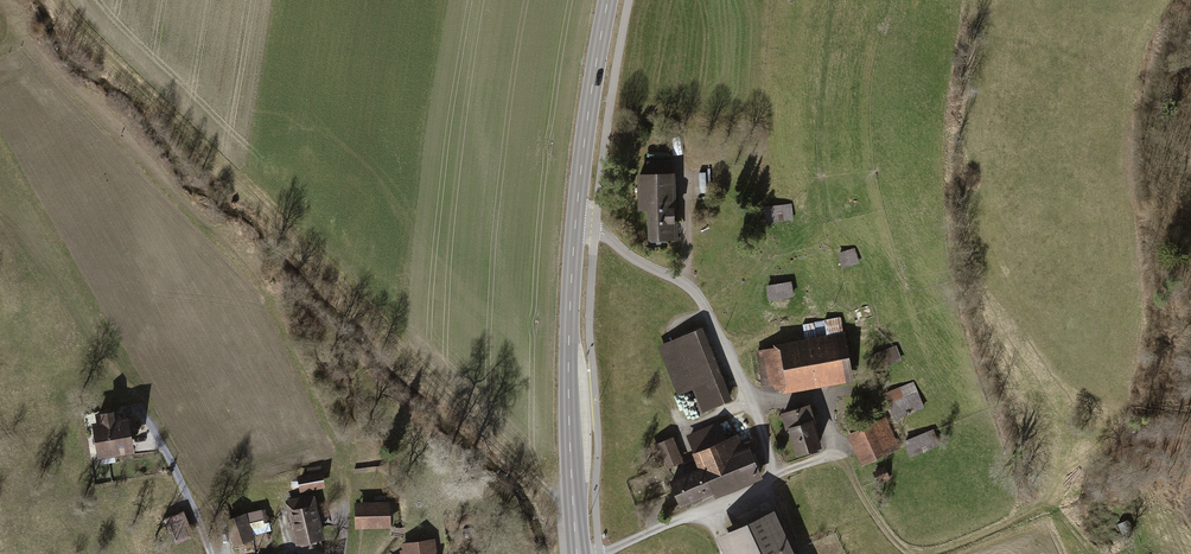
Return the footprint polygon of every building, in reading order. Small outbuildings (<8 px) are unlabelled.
[(648,176),(639,176),(640,202),(649,201),(650,237),(645,237),(646,248),(665,248),(664,238),(667,238),(667,230),(678,230),(678,224),(671,224),(671,221),(673,221),(672,200),(666,200),(665,190),(672,190),(671,161),(648,162),(648,176)] [(788,203),(762,205),(764,221),(789,219),(788,203)] [(854,252),(837,256),(840,269),(857,265),(854,252)] [(790,284),(767,286),(768,302),(791,300),(790,284)] [(869,306),(851,311),(855,326),(873,321),(869,306)] [(776,386),(849,373),(840,318),(803,325),(807,347),(766,354),(765,350),(758,351),(764,383),(776,381),(776,386)] [(702,330),(663,346),(681,392),(698,385),(706,407),(729,398),(702,330)] [(895,348),(871,357),(876,369),(899,360),(895,348)] [(916,384),(888,396),(897,418),(925,407),(916,384)] [(808,406),(783,414),(788,430),(791,429),(798,451),(819,445),(815,434),(820,432),(816,420),(813,421),(808,406)] [(97,426),(102,454),(129,449),(124,421),(121,422),(119,412),(98,415),(100,426),(97,426)] [(853,434),(852,435),(864,462),(899,447),(886,419),(861,430),(857,423),(849,427),(853,434)] [(700,461),(684,468),(687,475),(672,481),(681,504),(734,482),(736,486),(758,476),(747,450),(741,452),(736,438),(724,442),(717,426),(690,437),(700,461)] [(938,431),(908,443),(914,458),(944,446),(938,431)] [(672,439),(658,445),(667,466),(681,460),(672,439)] [(305,473),(294,475),(297,491),(321,486),(316,465),(304,468),(305,473)] [(882,466),(871,471),(876,483),(887,478),(882,466)] [(387,505),(357,505),(358,525),(387,524),(387,505)] [(312,507),(292,512),(299,541),(319,536),(312,507)] [(262,510),(245,516),(251,534),(268,528),(262,510)] [(182,513),(168,519),(176,539),(191,533),(182,513)] [(232,520),(228,521),(235,544),(252,539),(251,534),(245,516),(243,516),(243,514),(231,518),(232,520)] [(729,533),(739,553),(785,553),(767,516),(729,533)] [(433,542),(414,544),(413,540),(403,541),(405,553),(404,553),(435,553),(433,542)]
